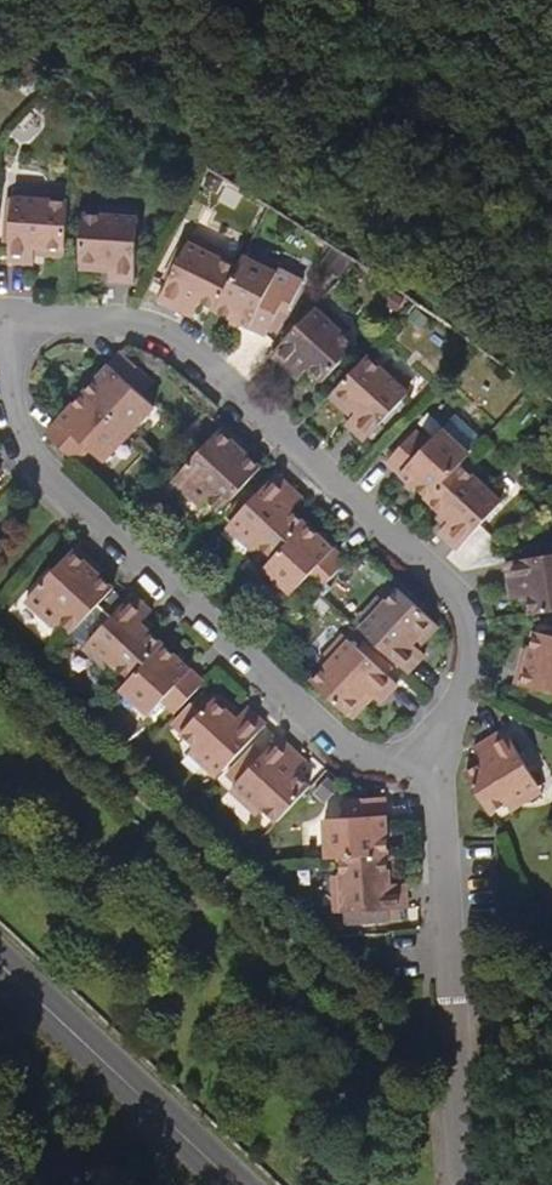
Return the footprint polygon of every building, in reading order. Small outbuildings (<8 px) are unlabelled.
[(70,251),(73,204),(19,200),(15,263),(39,265),(40,248),(70,251)] [(139,282),(144,219),(89,215),(85,263),(115,265),(114,280),(139,282)] [(221,310),(243,267),(192,242),(164,300),(197,317),(205,302),(221,310)] [(290,298),(274,290),(283,272),(249,255),(243,267),(221,310),(272,335),(290,298)] [(326,383),(358,349),(318,310),(275,356),(303,382),(314,371),(326,383)] [(155,406),(141,393),(152,381),(123,353),(86,393),(129,434),(155,406)] [(367,443),(410,398),(370,359),(338,393),(360,414),(349,426),(367,443)] [(129,434),(86,393),(48,433),(78,461),(90,448),(104,461),(129,434)] [(223,513),(263,469),(245,451),(250,446),(229,426),(177,482),(204,508),(210,501),(223,513)] [(466,466),(474,457),(448,432),(435,447),(422,434),(393,465),(432,502),(466,466)] [(464,551),(507,505),(466,466),(432,502),(455,524),(446,534),(464,551)] [(274,561),(308,525),(295,513),(304,503),(277,477),(234,523),(274,561)] [(321,592),(348,563),(308,525),(274,561),(268,568),(296,595),(309,581),(321,592)] [(74,634),(114,590),(95,572),(99,568),(77,547),(26,602),(54,628),(60,621),(74,634)] [(513,563),(519,602),(534,600),(537,619),(551,616),(551,557),(513,563)] [(414,646),(434,624),(398,591),(361,631),(409,675),(425,657),(414,646)] [(128,684),(162,647),(140,627),(151,616),(132,598),(87,645),(128,684)] [(541,632),(533,660),(529,659),(521,684),(551,694),(551,635),(541,632)] [(398,689),(350,644),(313,684),(348,718),(369,696),(380,707),(398,689)] [(176,716),(203,687),(162,647),(128,684),(121,691),(150,718),(163,704),(176,716)] [(222,777),(265,730),(247,713),(236,723),(214,703),(181,738),(222,777)] [(545,792),(510,738),(479,757),(485,768),(470,778),(497,822),(545,792)] [(308,790),(296,778),(305,768),(279,742),(234,789),(274,827),(308,790)] [(385,858),(383,803),(341,804),(342,823),(322,824),(324,861),(336,861),(385,858)] [(403,915),(402,888),(386,888),(385,858),(336,861),(339,917),(403,915)]
